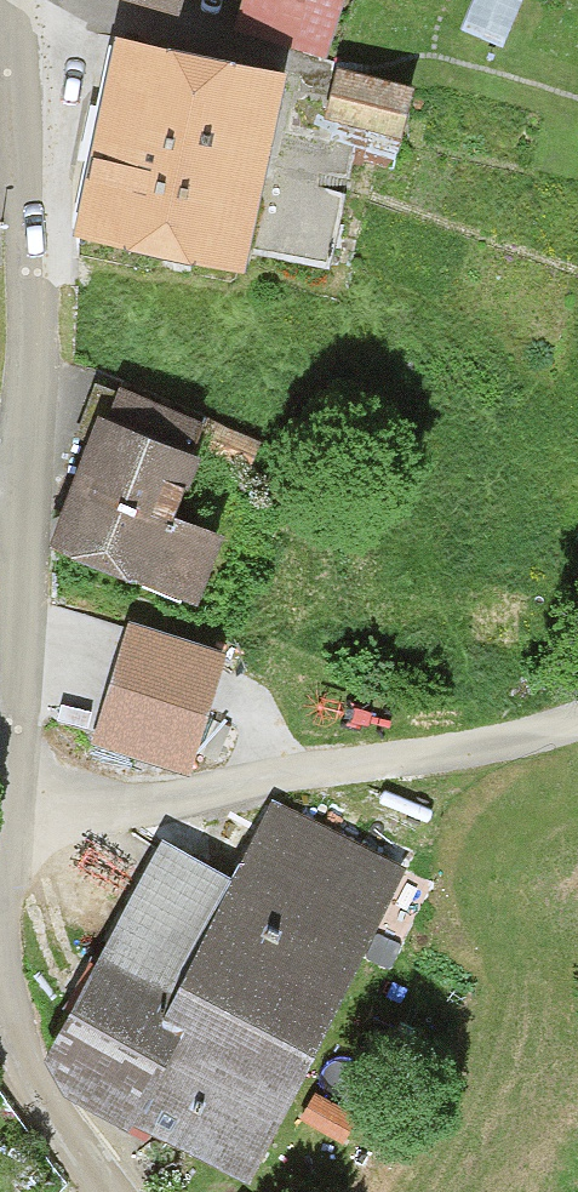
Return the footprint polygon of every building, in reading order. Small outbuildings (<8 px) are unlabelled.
[(180,9),(183,0),(148,0),(180,9)] [(237,36),(329,63),(347,0),(247,0),(237,36)] [(115,51),(75,232),(244,269),(284,88),(115,51)] [(407,91),(338,80),(330,128),(399,139),(407,91)] [(301,242),(327,250),(346,192),(319,183),(301,242)] [(247,489),(260,454),(110,394),(49,545),(200,606),(223,550),(176,531),(200,470),(247,489)] [(124,628),(90,731),(183,761),(217,658),(124,628)] [(102,953),(43,1067),(254,1180),(402,876),(271,812),(183,992),(102,953)]
